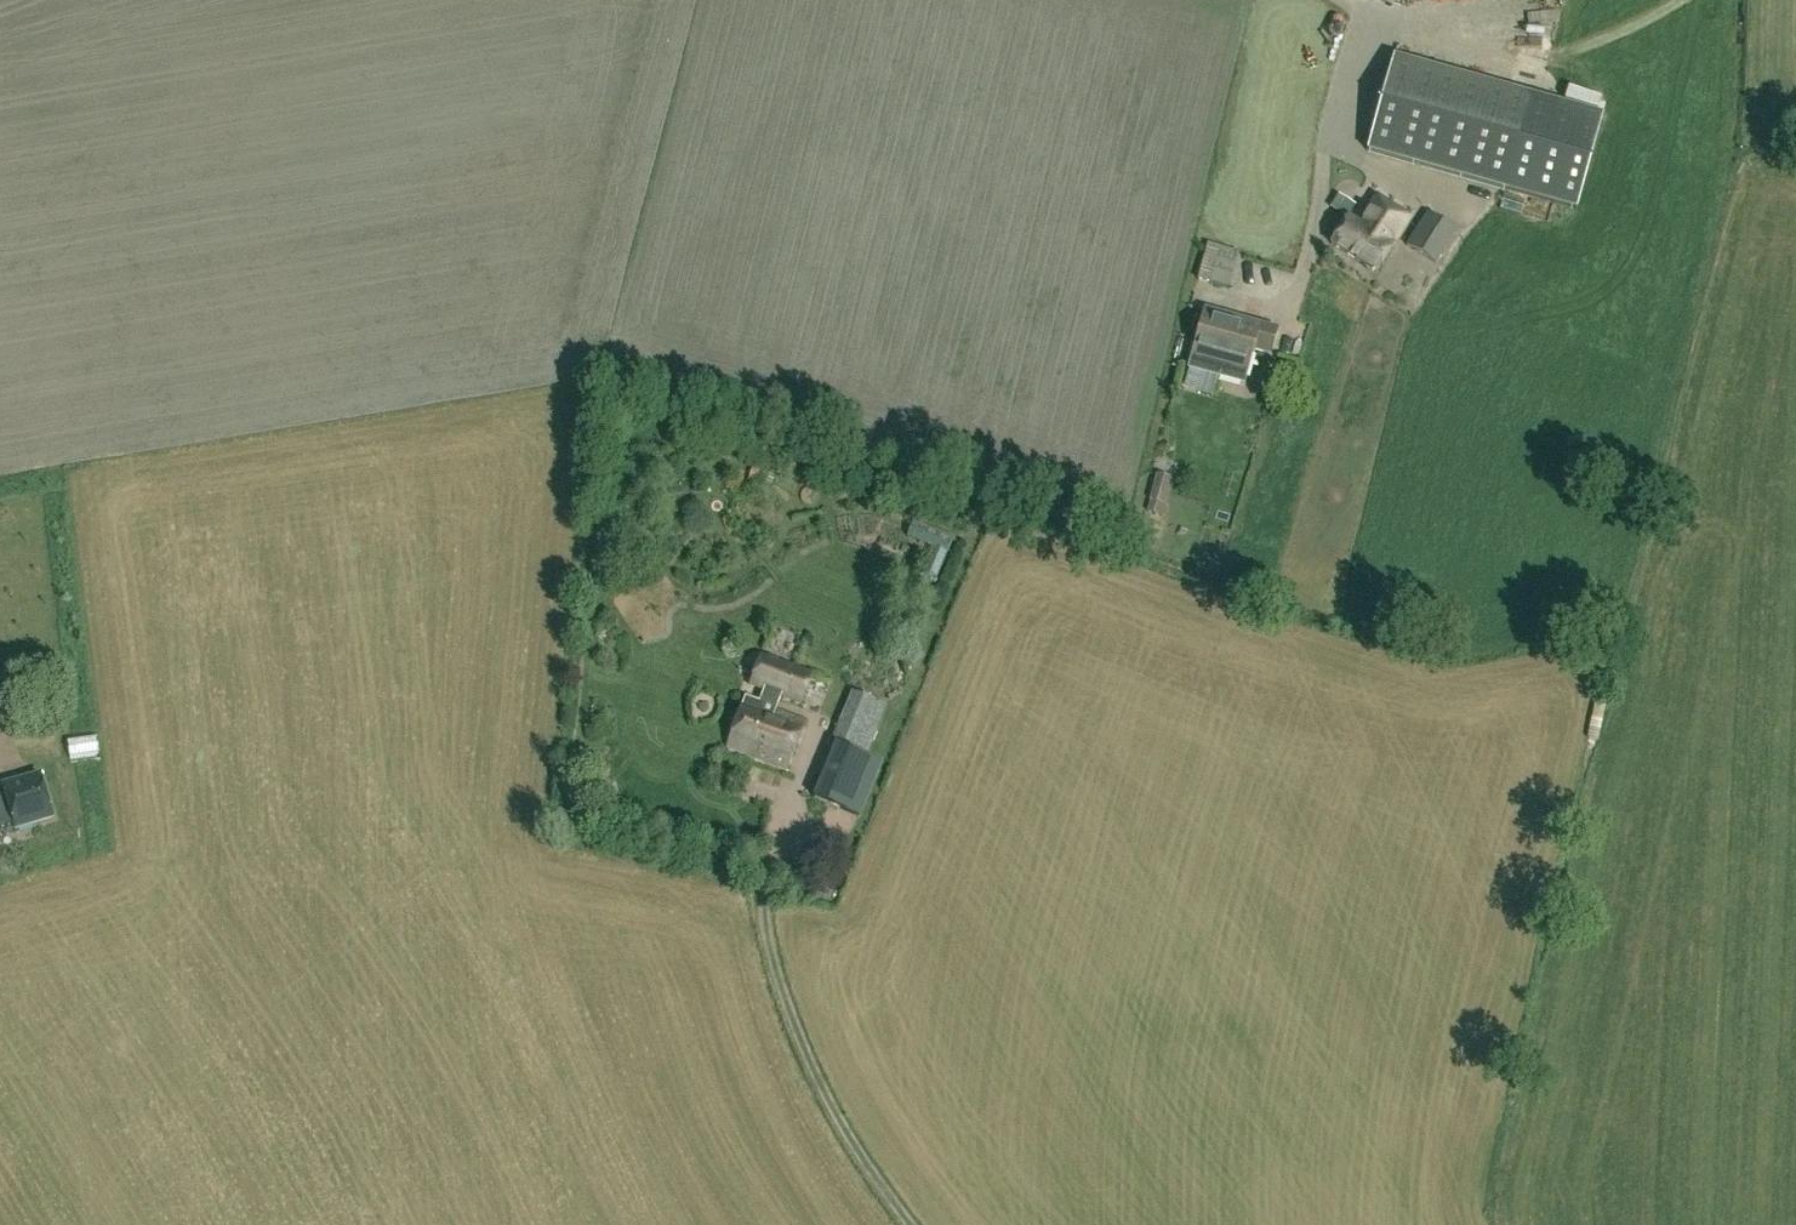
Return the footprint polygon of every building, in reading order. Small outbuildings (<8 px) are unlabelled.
[(1529,38),(1550,39),(1551,14),(1530,13),(1529,38)] [(1602,114),(1532,95),(1392,56),(1366,150),(1506,189),(1576,208),(1602,114)] [(1395,244),(1393,244),(1410,216),(1376,195),(1360,221),(1350,215),(1330,246),(1375,275),(1395,244)] [(1428,213),(1407,245),(1435,264),(1456,231),(1428,213)] [(1218,251),(1209,283),(1229,289),(1238,257),(1239,252),(1227,248),(1226,253),(1218,251)] [(1277,330),(1260,325),(1212,311),(1208,325),(1201,324),(1192,356),(1246,372),(1252,352),(1269,357),(1277,330)] [(1168,494),(1170,463),(1157,463),(1155,493),(1168,494)] [(801,702),(811,675),(760,656),(750,683),(770,691),(781,695),(801,702)] [(833,737),(867,752),(887,705),(852,690),(833,737)] [(803,721),(775,711),(781,695),(770,691),(765,706),(744,699),(727,748),(787,769),(803,721)] [(8,759),(0,730),(0,762),(8,759)] [(836,744),(814,799),(841,810),(863,754),(836,744)] [(768,792),(774,775),(757,769),(750,785),(768,792)] [(11,814),(15,829),(53,818),(40,775),(3,786),(6,795),(0,797),(0,817),(11,814)]
